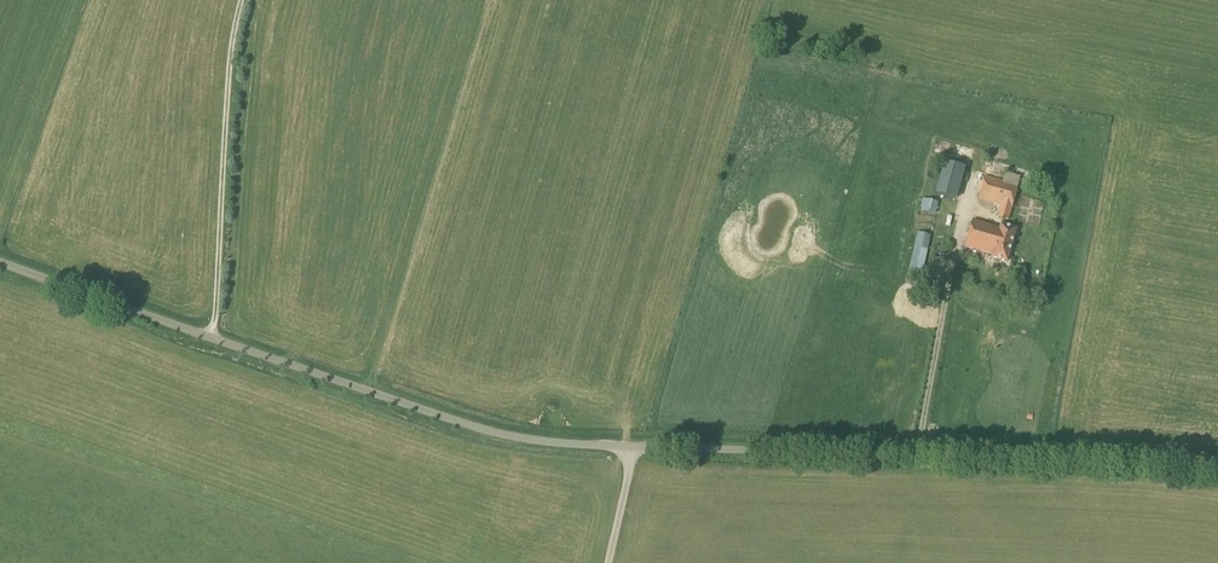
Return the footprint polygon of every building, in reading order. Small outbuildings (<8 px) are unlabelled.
[(983,178),(977,200),(1000,206),(997,217),(1008,220),(1017,188),(983,178)] [(917,233),(908,276),(920,279),(937,202),(922,199),(914,233),(917,233)] [(973,221),(965,247),(992,255),(991,258),(1007,262),(1016,229),(1000,225),(999,228),(973,221)]
